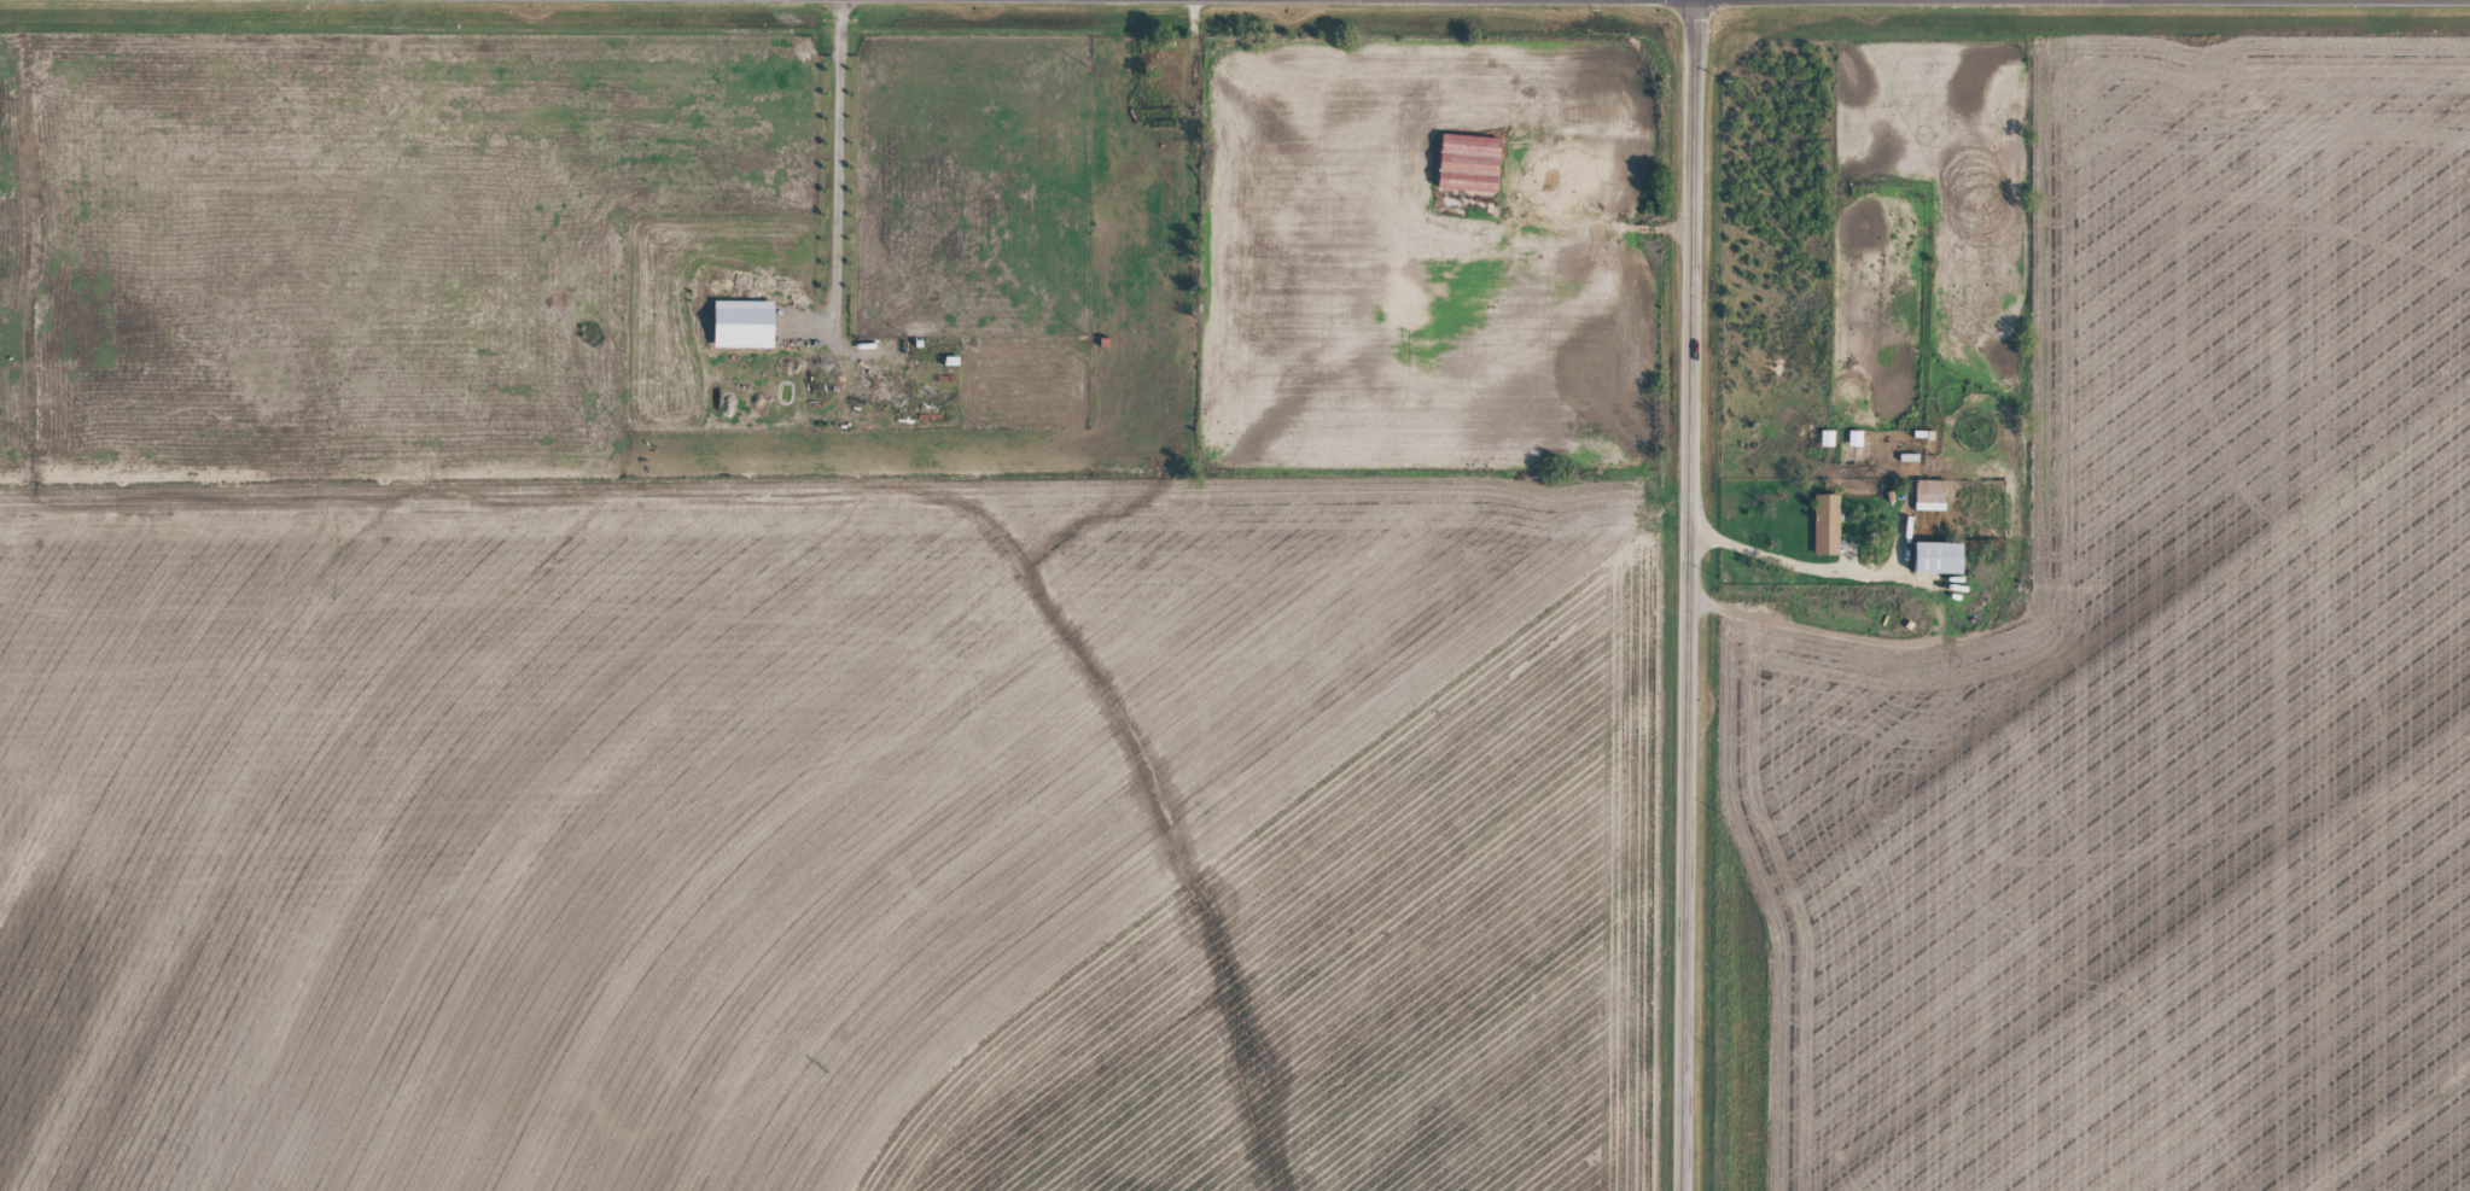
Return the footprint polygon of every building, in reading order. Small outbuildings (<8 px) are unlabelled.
[(775,359),(776,313),(717,312),(716,358),(775,359)] [(1822,457),(1835,458),(1835,441),(1822,441),(1822,457)] [(1815,566),(1840,566),(1840,506),(1816,505),(1815,566)] [(1966,585),(1966,555),(1919,554),(1918,585),(1966,585)]
